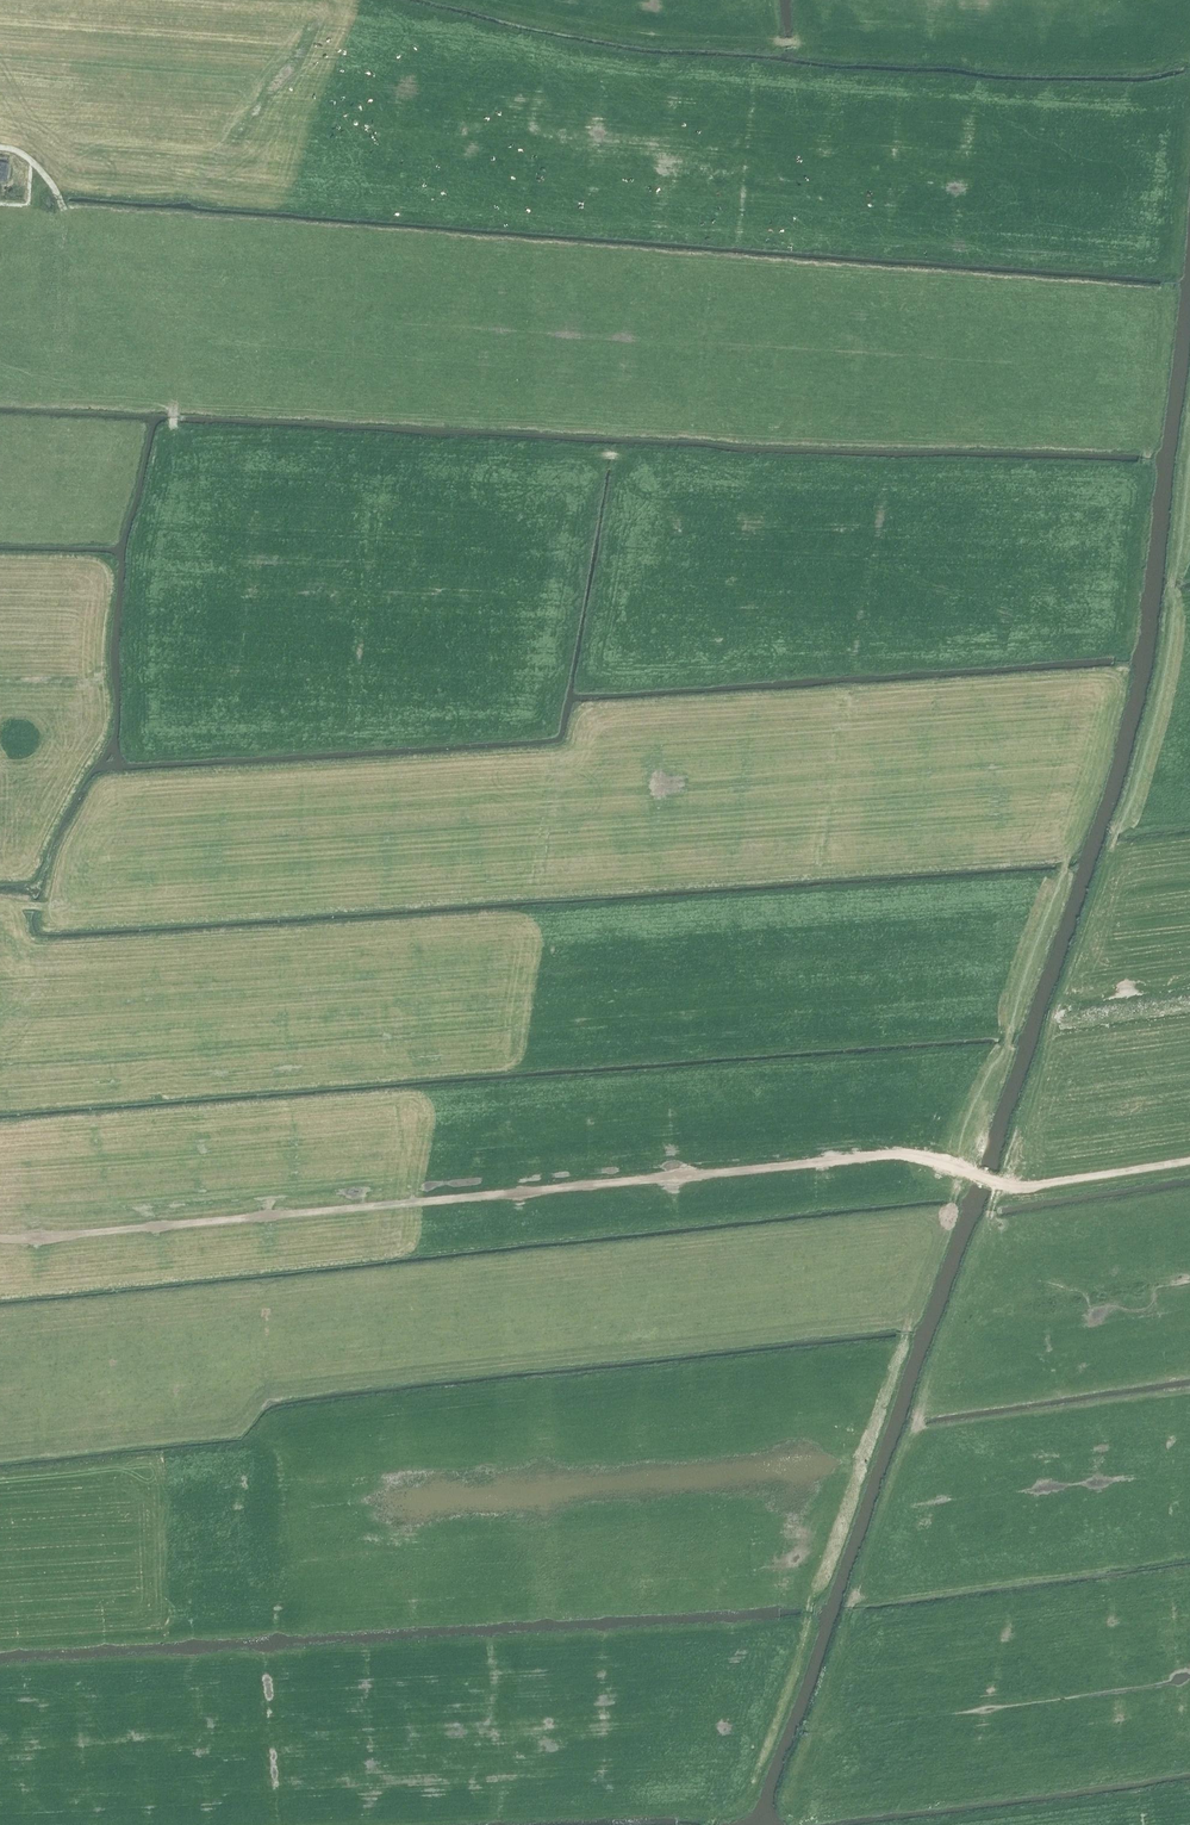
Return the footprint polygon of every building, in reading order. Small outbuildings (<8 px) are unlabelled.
[(1,162),(1,179),(12,179),(13,162),(1,162)]
